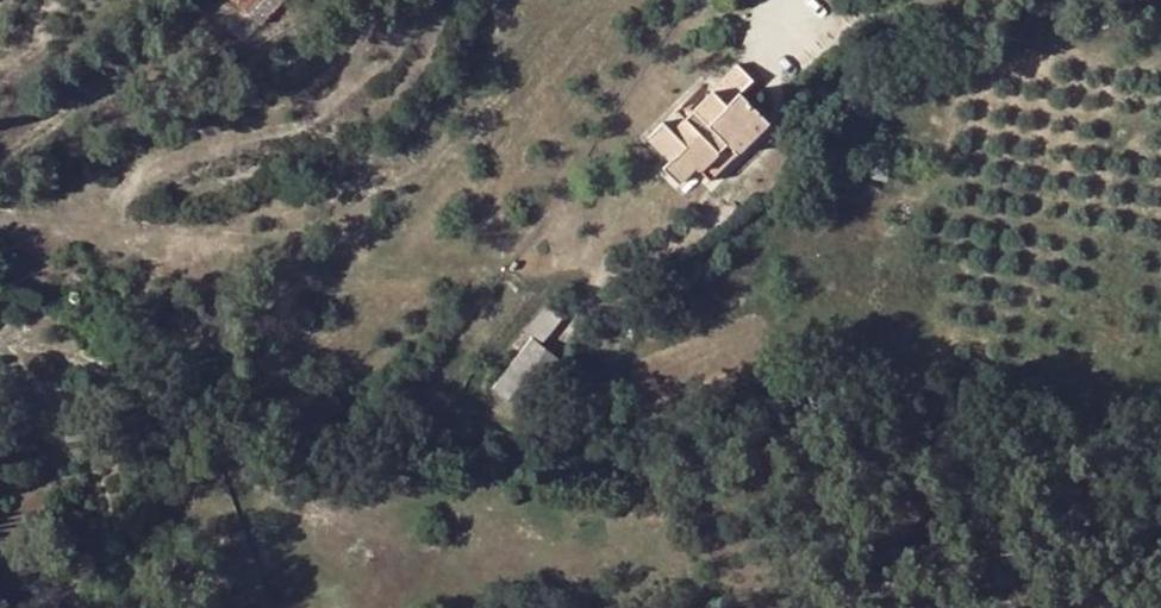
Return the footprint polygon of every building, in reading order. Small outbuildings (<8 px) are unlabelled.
[(225,25),(247,0),(210,0),(204,7),(225,25)] [(698,170),(757,112),(739,93),(751,81),(735,65),(670,129),(662,121),(643,138),(667,161),(661,167),(678,185),(696,168),(698,170)] [(844,111),(871,120),(875,107),(848,100),(844,111)] [(757,112),(698,170),(708,181),(768,123),(757,112)] [(543,304),(520,331),(529,339),(539,344),(561,318),(543,304)] [(560,362),(539,344),(529,339),(488,388),(521,413),(560,362)]
